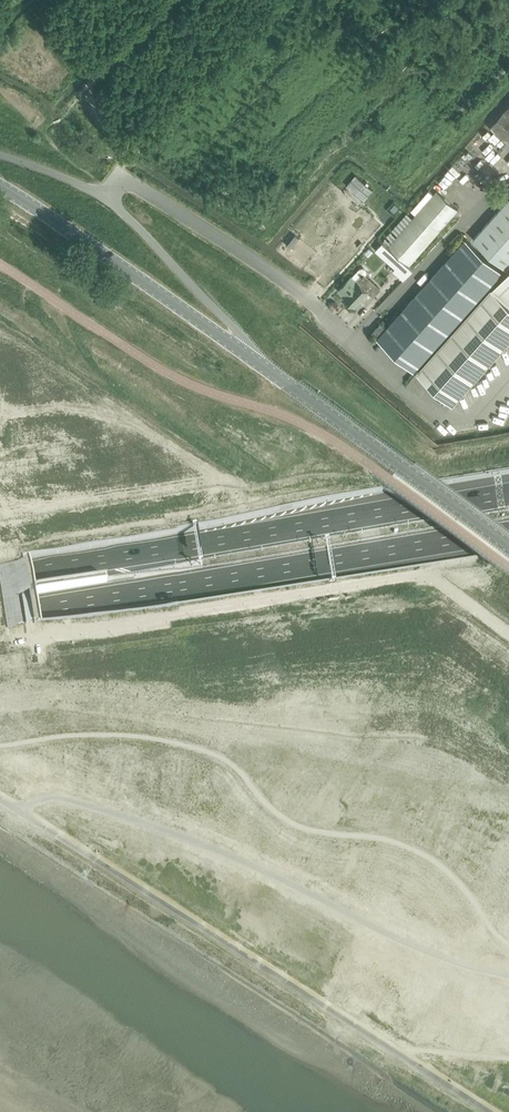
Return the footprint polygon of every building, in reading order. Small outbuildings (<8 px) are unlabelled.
[(490,128),(508,145),(508,106),(490,128)] [(409,266),(458,210),(437,191),(388,247),(409,266)] [(508,266),(508,201),(475,241),(507,269),(508,266)] [(502,271),(465,239),(376,340),(413,372),(502,271)] [(351,277),(339,290),(344,296),(355,307),(369,292),(374,296),(380,289),(366,276),(366,275),(367,274),(367,273),(367,272),(367,271),(366,270),(365,269),(364,269),(364,268),(363,268),(362,268),(361,268),(360,269),(359,270),(352,277),(351,277)] [(416,373),(417,374),(453,406),(508,343),(508,268),(416,373)] [(373,332),(378,336),(386,326),(382,323),(373,332)] [(0,567),(0,585),(7,629),(34,624),(24,563),(0,567)] [(501,749),(504,744),(485,734),(482,739),(501,749)]
